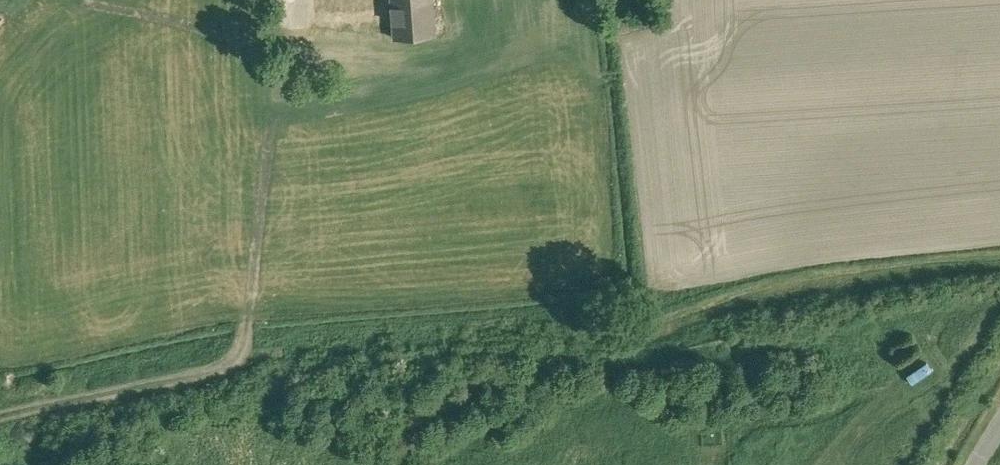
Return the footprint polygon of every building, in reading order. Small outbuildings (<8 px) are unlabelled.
[(321,27),(344,26),(342,0),(319,0),(321,27)] [(395,30),(396,39),(397,38),(435,35),(433,9),(432,0),(393,0),(395,30)] [(395,30),(369,32),(371,57),(399,55),(397,38),(396,39),(395,30)]
